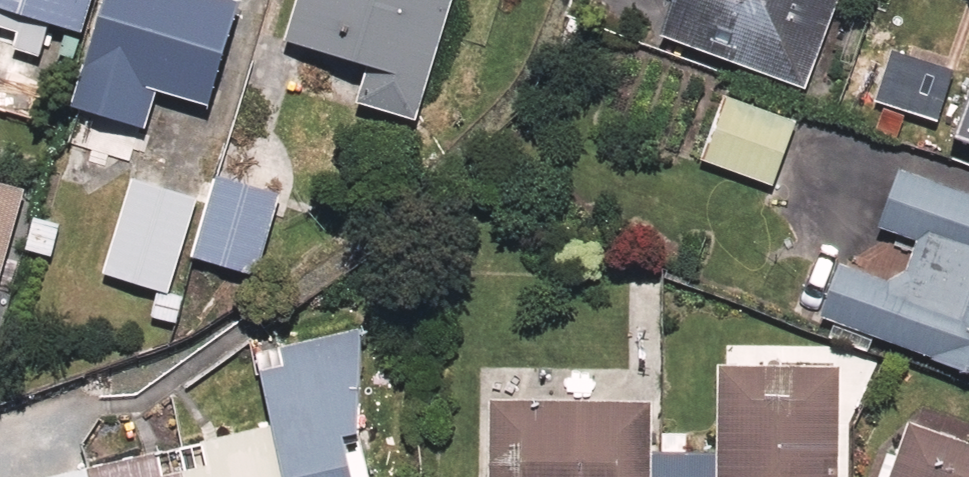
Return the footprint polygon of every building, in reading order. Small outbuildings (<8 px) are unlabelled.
[(7,11),(0,34),(0,50),(39,62),(51,24),(73,31),(82,0),(0,0),(0,9),(7,11)] [(203,105),(235,0),(87,0),(79,26),(54,107),(142,134),(155,91),(203,105)] [(279,32),(360,55),(348,97),(419,118),(452,0),(288,0),(279,32)] [(635,40),(798,95),(830,0),(649,0),(635,40)] [(959,68),(935,131),(968,144),(968,72),(959,68)] [(792,114),(715,87),(688,164),(764,191),(792,114)] [(883,158),(855,227),(894,243),(880,279),(814,252),(790,310),(968,382),(968,193),(883,158)] [(278,188),(224,170),(198,247),(252,265),(278,188)] [(153,256),(176,263),(197,194),(126,173),(97,267),(145,282),(146,277),(153,256)] [(0,186),(0,270),(26,196),(0,186)] [(332,436),(345,438),(365,279),(284,269),(266,412),(13,476),(339,476),(332,436)] [(835,355),(809,355),(809,334),(745,333),(744,354),(713,353),(712,446),(696,446),(697,430),(656,429),(655,444),(642,444),(645,381),(484,375),(481,476),(833,476),(835,355)] [(914,417),(899,453),(880,445),(867,476),(968,476),(968,441),(914,417)]
